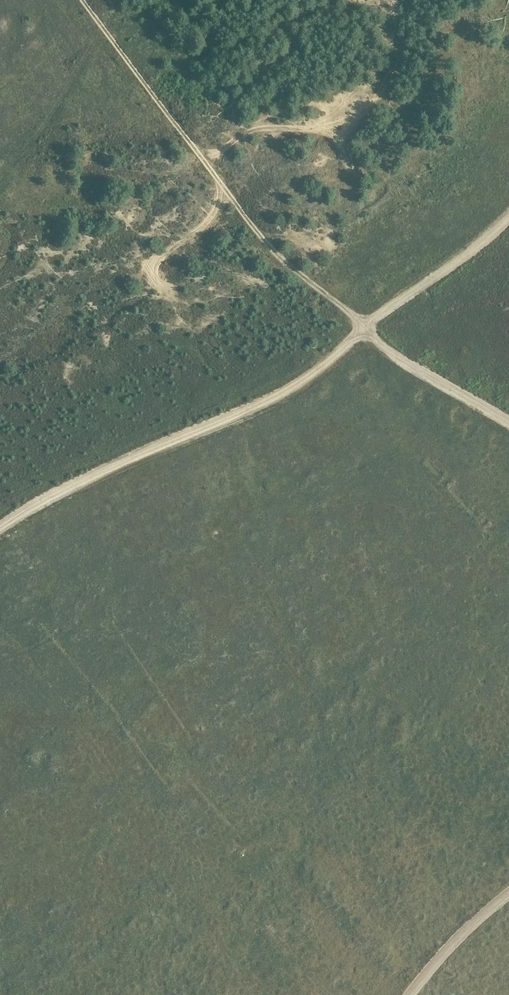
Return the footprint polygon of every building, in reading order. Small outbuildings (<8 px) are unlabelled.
[(89,151),(76,151),(77,162),(90,161),(89,151)]
